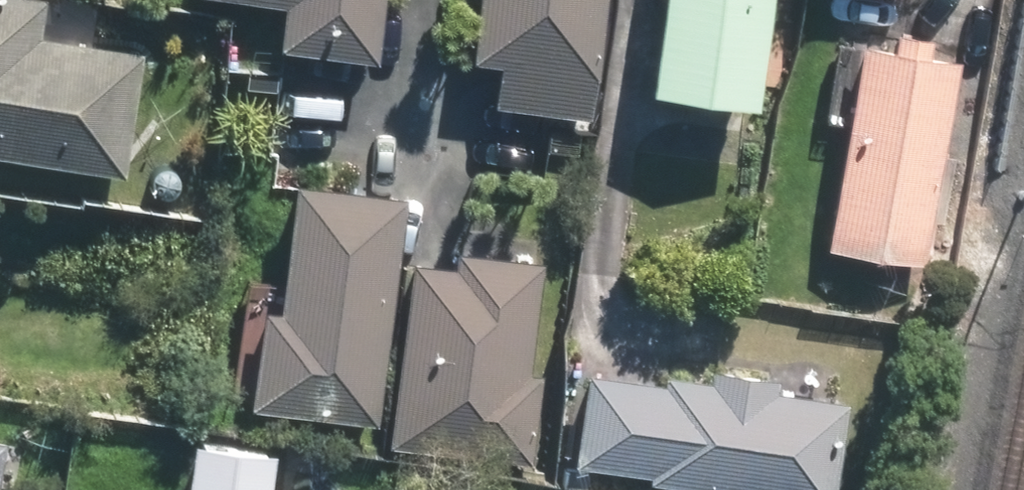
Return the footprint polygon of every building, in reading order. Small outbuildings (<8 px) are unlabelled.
[(133,169),(150,46),(47,32),(52,0),(0,0),(0,150),(133,169)] [(287,39),(384,53),(392,0),(293,0),(287,39)] [(481,53),(505,56),(501,100),(598,110),(608,63),(613,0),(486,0),(481,53)] [(662,78),(769,90),(779,0),(671,0),(662,78)] [(904,42),(871,37),(836,241),(932,257),(967,53),(936,48),(939,30),(907,25),(904,42)] [(417,190),(306,175),(289,300),(274,298),(260,401),(386,418),(417,190)] [(464,262),(420,256),(395,441),(537,460),(549,368),(536,367),(552,254),(466,243),(464,262)] [(595,365),(582,459),(656,469),(655,477),(747,489),(843,489),(856,394),(781,384),(784,370),(720,361),(718,375),(672,369),(671,375),(595,365)] [(0,428),(0,489),(4,489),(15,431),(0,428)] [(202,434),(194,489),(281,489),(288,446),(202,434)]
